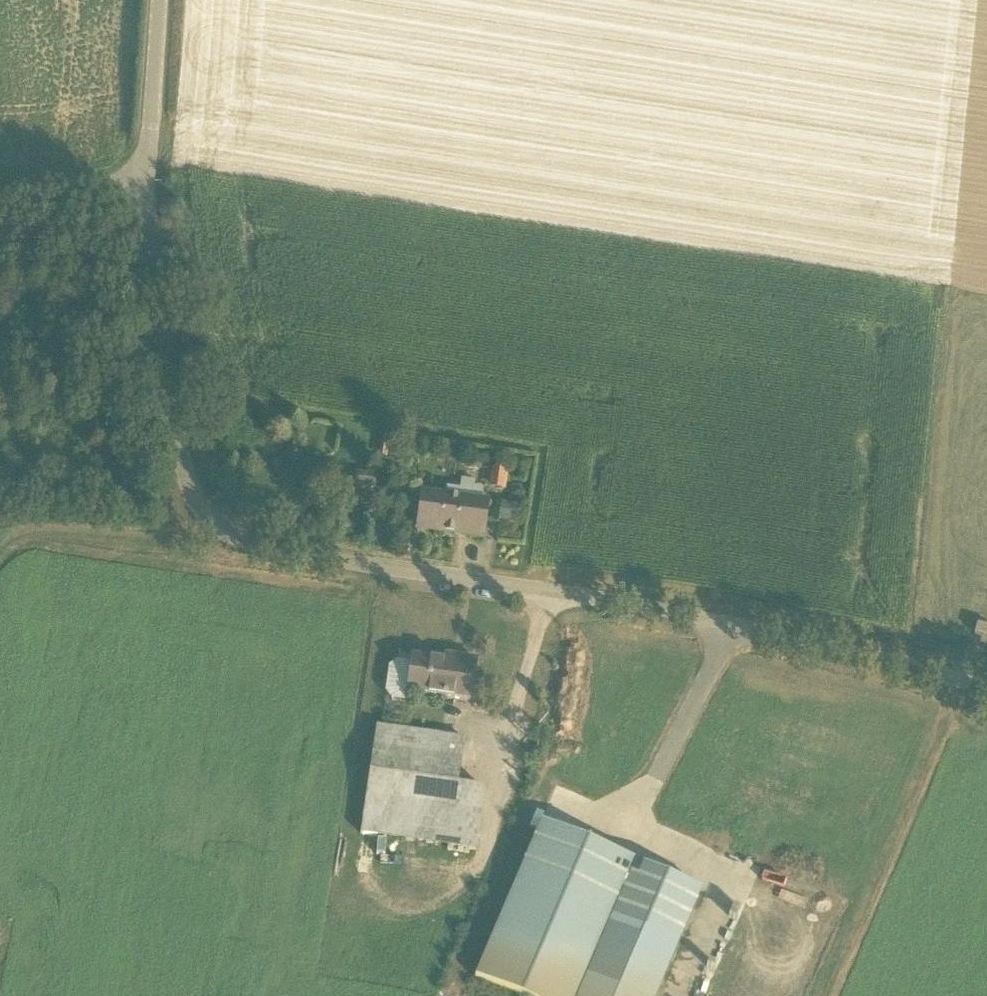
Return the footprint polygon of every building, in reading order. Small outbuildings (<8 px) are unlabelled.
[(492,468),(490,483),(489,488),(491,488),(504,490),(507,470),(492,468)] [(374,490),(376,476),(358,473),(355,487),(374,490)] [(484,539),(484,538),(489,504),(423,495),(418,530),(484,539)] [(521,509),(502,506),(500,520),(518,523),(521,509)] [(986,638),(986,627),(978,624),(975,634),(986,638)] [(409,693),(471,702),(477,661),(458,658),(457,664),(414,658),(413,664),(399,662),(391,668),(387,692),(393,700),(408,702),(409,693)] [(466,740),(439,736),(377,727),(361,834),(477,851),(486,790),(459,786),(466,740)] [(692,886),(542,823),(476,979),(516,995),(646,995),(692,886)]
